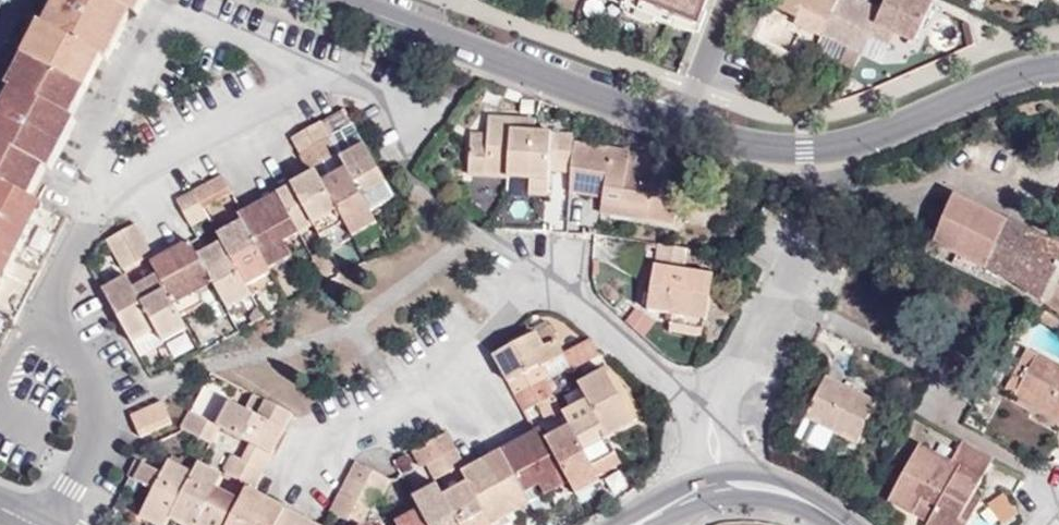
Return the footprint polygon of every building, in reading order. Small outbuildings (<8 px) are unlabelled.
[(23,57),(87,90),(103,59),(108,61),(131,14),(137,17),(145,0),(59,0),(45,28),(39,25),(23,57)] [(625,8),(624,12),(657,25),(659,22),(675,28),(680,16),(699,24),(709,0),(604,0),(625,8)] [(774,7),(799,19),(803,7),(829,20),(838,0),(777,0),(774,7)] [(852,71),(870,35),(881,12),(857,0),(838,0),(829,20),(821,35),(848,48),(840,64),(852,71)] [(933,5),(923,0),(887,0),(881,12),(870,35),(889,45),(894,34),(914,44),(933,5)] [(30,199),(46,169),(51,172),(76,123),(72,120),(87,90),(23,57),(7,87),(12,90),(0,114),(0,183),(30,199)] [(330,138),(354,127),(345,109),(292,139),(301,155),(330,138)] [(572,142),(573,133),(536,132),(536,121),(489,118),(488,139),(470,138),(468,176),(529,180),(549,181),(550,171),(550,163),(570,164),(572,142)] [(309,169),(338,154),(330,138),(301,155),(309,169)] [(570,173),(569,193),(587,195),(589,178),(605,180),(603,198),(602,202),(649,210),(647,222),(675,226),(683,171),(651,167),(629,164),(630,155),(630,152),(572,142),(570,164),(570,173)] [(370,213),(395,200),(365,146),(341,159),(347,170),(370,213)] [(323,184),(347,170),(341,159),(338,154),(309,169),(312,175),(317,172),(323,184)] [(629,164),(651,167),(652,158),(630,155),(629,164)] [(550,171),(570,173),(570,164),(550,163),(550,171)] [(346,224),(359,249),(383,235),(370,213),(347,170),(323,184),(346,224)] [(277,195),(299,234),(314,226),(321,238),(346,224),(323,184),(317,172),(312,175),(277,195)] [(204,210),(233,194),(223,176),(193,192),(204,210)] [(589,178),(587,195),(603,198),(605,180),(589,178)] [(549,195),(549,181),(529,180),(530,194),(549,195)] [(68,218),(53,212),(30,199),(0,183),(0,350),(68,218)] [(209,218),(204,210),(193,192),(178,201),(192,227),(209,218)] [(285,243),(299,234),(277,195),(242,213),(238,215),(242,222),(269,270),(292,256),(285,243)] [(1044,301),(1058,273),(1058,235),(1053,246),(953,197),(934,244),(957,254),(982,266),(1020,285),(1044,301)] [(601,215),(647,222),(649,210),(602,202),(601,215)] [(248,287),(271,274),(269,270),(242,222),(219,235),(223,244),(248,287)] [(116,256),(146,241),(136,224),(107,240),(116,256)] [(125,272),(153,254),(146,241),(116,256),(125,272)] [(158,276),(181,317),(205,304),(199,293),(214,285),(198,257),(191,242),(157,261),(152,264),(158,276)] [(214,285),(228,310),(251,296),(248,287),(223,244),(198,257),(214,285)] [(688,248),(658,244),(647,309),(673,314),(704,319),(707,320),(711,289),(713,276),(685,271),(688,248)] [(982,266),(957,254),(953,263),(977,275),(982,266)] [(163,342),(187,329),(181,317),(158,276),(135,290),(157,331),(163,342)] [(722,277),(713,276),(711,289),(720,291),(722,277)] [(104,291),(133,345),(157,331),(135,290),(127,277),(104,291)] [(704,319),(673,314),(669,332),(701,337),(704,319)] [(544,348),(556,342),(548,328),(536,335),(544,348)] [(563,354),(562,354),(556,342),(544,348),(536,335),(495,357),(516,396),(517,396),(545,381),(548,379),(543,368),(564,357),(563,354)] [(599,356),(591,339),(562,354),(563,354),(564,357),(569,367),(571,371),(599,356)] [(1026,348),(1004,389),(1031,403),(1058,419),(1058,367),(1026,348)] [(606,370),(579,384),(587,402),(608,437),(634,425),(606,370)] [(826,378),(805,419),(835,433),(857,445),(877,404),(826,378)] [(545,381),(517,396),(526,413),(537,406),(538,405),(555,397),(545,381)] [(232,403),(219,427),(251,444),(271,456),(293,415),(254,396),(247,411),(232,403)] [(555,397),(538,405),(546,421),(562,412),(555,397)] [(173,424),(162,402),(131,416),(140,438),(173,424)] [(591,466),(616,453),(608,439),(608,437),(587,402),(563,415),(571,428),(591,466)] [(1031,403),(1024,418),(1058,438),(1058,436),(1058,419),(1031,403)] [(191,413),(182,429),(210,445),(219,427),(191,413)] [(835,433),(805,419),(800,428),(830,444),(835,433)] [(569,482),(576,496),(601,482),(598,477),(592,467),(591,466),(571,428),(548,441),(569,482)] [(502,452),(525,495),(539,487),(545,495),(569,482),(548,441),(542,431),(537,433),(502,452)] [(447,434),(414,451),(423,468),(427,466),(457,450),(447,434)] [(994,461),(962,443),(951,462),(921,445),(889,501),(914,515),(923,500),(938,509),(928,523),(932,524),(968,524),(976,511),(968,506),(975,494),(994,461)] [(271,456),(251,444),(243,461),(263,471),(271,456)] [(436,481),(465,465),(457,450),(427,466),(436,481)] [(531,505),(525,495),(502,452),(467,471),(462,474),(468,485),(492,524),(494,524),(531,505)] [(598,477),(621,465),(622,463),(616,454),(616,453),(591,466),(592,467),(598,477)] [(173,455),(170,461),(194,474),(199,464),(181,454),(179,459),(173,455)] [(254,487),(263,471),(243,461),(234,457),(226,473),(254,487)] [(155,524),(167,524),(170,519),(194,474),(170,461),(163,474),(138,461),(129,479),(154,491),(140,518),(155,524)] [(357,463),(348,479),(377,495),(382,498),(386,492),(390,481),(357,463)] [(170,519),(182,524),(199,524),(217,490),(223,477),(199,464),(194,474),(170,519)] [(348,479),(340,496),(369,511),(377,495),(348,479)] [(468,485),(445,498),(460,524),(492,524),(468,485)] [(415,499),(420,510),(429,524),(460,524),(445,498),(438,486),(415,499)] [(242,502),(217,490),(199,524),(230,524),(242,502)] [(252,493),(247,490),(242,502),(230,524),(280,524),(287,511),(252,493)] [(993,502),(1006,523),(1022,513),(1008,492),(993,502)] [(983,499),(975,494),(968,506),(976,511),(983,499)] [(332,512),(356,524),(362,524),(369,511),(340,496),(332,512)] [(923,500),(914,515),(928,523),(938,509),(923,500)] [(420,510),(397,523),(398,524),(429,524),(420,510)] [(287,511),(280,524),(314,524),(287,511)]
